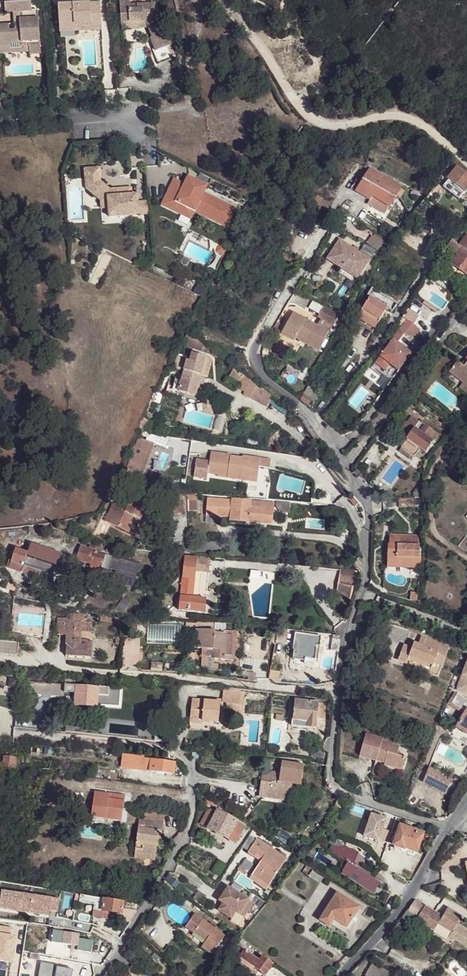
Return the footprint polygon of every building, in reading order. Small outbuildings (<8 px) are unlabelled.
[(32,54),(32,57),(43,56),(40,10),(34,11),(34,3),(7,4),(7,15),(21,14),(22,25),(16,25),(16,31),(9,32),(9,26),(0,27),(0,49),(0,50),(13,49),(13,46),(23,45),(24,47),(31,46),(32,54)] [(133,4),(123,4),(124,26),(149,25),(151,32),(155,42),(153,42),(158,55),(173,50),(157,7),(133,9),(133,4)] [(103,5),(61,8),(63,28),(78,27),(94,26),(94,29),(105,28),(103,5)] [(149,25),(124,26),(124,34),(151,32),(149,25)] [(78,27),(63,28),(63,36),(79,35),(78,27)] [(1,57),(32,54),(31,46),(24,47),(23,45),(13,46),(13,49),(0,50),(1,57)] [(173,50),(158,55),(156,56),(160,69),(179,62),(173,50)] [(466,189),(466,176),(455,166),(448,177),(466,190),(466,189)] [(367,203),(373,206),(377,202),(384,205),(385,204),(389,206),(401,187),(370,169),(363,181),(358,177),(350,190),(369,200),(367,203)] [(97,200),(106,186),(103,182),(102,171),(87,172),(89,193),(97,200)] [(179,182),(175,189),(170,187),(162,203),(181,212),(185,204),(194,208),(221,221),(224,214),(228,215),(232,207),(199,192),(203,184),(186,176),(183,183),(179,182)] [(459,200),(466,190),(448,177),(440,187),(459,200)] [(174,179),(170,187),(175,189),(179,182),(174,179)] [(112,192),(106,186),(97,200),(102,205),(110,204),(110,199),(113,199),(112,192)] [(134,191),(112,192),(113,199),(134,198),(134,191)] [(307,200),(318,206),(319,205),(323,199),(312,193),(307,200)] [(110,204),(102,205),(103,211),(110,211),(111,220),(141,219),(140,198),(134,198),(113,199),(110,199),(110,204)] [(353,201),(347,211),(354,216),(360,205),(353,201)] [(377,202),(373,206),(385,212),(389,206),(385,204),(384,205),(377,202)] [(194,208),(185,204),(181,212),(189,217),(194,208)] [(460,248),(466,253),(466,237),(465,235),(458,246),(460,248)] [(340,240),(329,260),(344,268),(359,277),(370,257),(340,240)] [(451,240),(445,248),(452,253),(457,244),(451,240)] [(217,243),(213,251),(220,254),(224,246),(217,243)] [(460,248),(449,264),(465,276),(466,274),(466,253),(460,248)] [(465,276),(449,264),(446,269),(462,280),(465,276)] [(359,277),(344,268),(341,272),(356,281),(359,277)] [(460,285),(462,280),(446,269),(444,275),(460,285)] [(391,314),(399,302),(375,288),(363,310),(381,320),(387,311),(391,314)] [(440,329),(410,307),(404,314),(406,315),(387,340),(391,342),(375,362),(393,376),(409,356),(416,361),(440,329)] [(327,309),(321,318),(337,327),(343,318),(327,309)] [(376,328),(381,320),(363,310),(358,318),(376,328)] [(308,324),(309,322),(296,314),(283,335),(296,343),(298,340),(320,354),(327,343),(327,342),(331,335),(316,326),(314,328),(308,324)] [(211,354),(187,338),(182,348),(209,357),(211,354)] [(459,364),(455,362),(447,372),(462,382),(464,380),(466,382),(466,353),(462,360),(465,362),(462,366),(459,364)] [(188,374),(201,378),(207,380),(212,361),(193,356),(188,374)] [(242,376),(235,371),(227,383),(266,411),(274,399),(258,387),(242,376)] [(195,399),(201,378),(188,374),(185,374),(179,395),(195,399)] [(207,380),(201,378),(195,399),(201,401),(207,380)] [(303,395),(311,400),(313,402),(318,393),(308,386),(303,395)] [(302,402),(304,405),(306,405),(307,405),(311,400),(303,395),(299,400),(302,402)] [(405,437),(413,427),(406,422),(399,432),(405,437)] [(139,423),(134,434),(145,436),(150,425),(139,423)] [(422,423),(418,430),(427,437),(432,430),(422,423)] [(427,437),(418,430),(413,427),(405,437),(419,447),(424,451),(432,441),(427,437)] [(413,455),(419,447),(405,437),(400,445),(413,455)] [(150,443),(138,438),(127,468),(139,472),(150,443)] [(246,476),(253,477),(255,466),(266,467),(267,459),(245,456),(244,461),(238,460),(239,457),(227,456),(227,455),(207,452),(204,472),(214,474),(224,475),(224,477),(245,480),(246,476)] [(411,490),(395,492),(396,502),(412,500),(411,490)] [(135,512),(140,515),(146,499),(130,493),(125,505),(112,500),(107,512),(113,515),(111,522),(129,528),(135,512)] [(173,499),(174,495),(168,494),(168,499),(164,499),(164,513),(183,513),(183,500),(173,499)] [(228,513),(229,500),(205,498),(204,511),(228,513)] [(198,510),(197,499),(189,499),(189,510),(198,510)] [(270,524),(273,503),(231,499),(230,521),(247,523),(248,521),(270,524)] [(113,515),(107,512),(105,519),(111,522),(113,515)] [(134,531),(140,515),(135,512),(129,528),(134,531)] [(41,571),(54,575),(61,553),(31,544),(28,554),(24,566),(41,571)] [(396,558),(397,545),(388,545),(387,567),(397,567),(397,565),(397,558),(396,558)] [(420,546),(397,545),(396,558),(397,558),(409,559),(409,566),(408,568),(419,568),(420,546)] [(89,548),(81,546),(76,558),(91,563),(90,567),(100,571),(101,568),(109,571),(114,557),(95,551),(89,548)] [(24,566),(28,554),(16,550),(9,569),(22,573),(24,566)] [(184,556),(181,577),(193,578),(197,558),(184,556)] [(209,572),(209,558),(199,557),(199,571),(209,572)] [(41,571),(24,566),(22,573),(39,579),(41,571)] [(341,569),(335,599),(351,602),(357,571),(341,569)] [(193,578),(181,577),(178,595),(190,597),(193,578)] [(190,597),(178,595),(176,609),(185,611),(204,613),(205,599),(198,598),(190,597)] [(58,618),(57,635),(66,635),(65,656),(86,657),(87,641),(80,640),(80,630),(80,622),(82,622),(83,615),(68,614),(68,619),(58,618)] [(80,622),(80,630),(90,630),(91,622),(82,622),(80,622)] [(213,649),(213,656),(213,659),(232,660),(234,631),(225,630),(224,634),(213,633),(213,631),(195,630),(193,647),(202,648),(213,649)] [(316,646),(318,646),(319,636),(294,633),(291,650),(293,651),(292,659),(301,661),(301,658),(313,659),(315,652),(316,646)] [(338,651),(340,635),(332,634),(330,650),(338,651)] [(142,638),(129,637),(127,659),(140,660),(142,638)] [(404,645),(399,658),(408,662),(409,659),(411,654),(434,663),(435,662),(442,664),(449,648),(421,637),(418,644),(414,643),(412,648),(404,645)] [(10,641),(0,639),(0,654),(15,655),(16,641),(10,641)] [(202,656),(213,656),(213,649),(202,648),(202,656)] [(431,668),(434,663),(411,654),(409,659),(431,668)] [(458,690),(466,693),(466,667),(458,690)] [(74,692),(73,705),(94,707),(94,706),(100,707),(101,701),(123,705),(125,687),(92,683),(93,677),(64,674),(63,683),(28,678),(27,690),(40,692),(40,695),(49,696),(49,693),(62,695),(63,691),(74,692)] [(221,702),(226,703),(242,705),(244,690),(224,688),(221,702)] [(466,712),(457,728),(466,733),(466,700),(456,694),(451,704),(466,712)] [(190,699),(189,719),(201,721),(218,722),(220,702),(190,699)] [(321,704),(288,700),(285,725),(309,728),(310,719),(319,720),(321,704)] [(242,705),(226,703),(226,708),(231,708),(230,712),(242,713),(242,705)] [(457,728),(452,737),(466,746),(466,733),(457,728)] [(381,739),(365,735),(359,757),(375,762),(374,764),(399,771),(403,757),(395,755),(397,747),(380,743),(381,739)] [(14,769),(16,758),(3,757),(1,767),(14,769)] [(171,774),(173,763),(135,757),(133,766),(171,774)] [(48,772),(49,763),(33,761),(32,770),(48,772)] [(301,765),(283,762),(281,762),(279,773),(278,782),(291,784),(300,785),(303,766),(301,765)] [(70,775),(71,766),(59,764),(58,776),(70,777),(70,775)] [(451,779),(429,767),(423,782),(446,794),(451,779)] [(278,782),(279,773),(262,771),(259,789),(263,790),(262,797),(285,801),(286,801),(287,801),(288,800),(289,799),(291,784),(278,782)] [(120,822),(123,795),(96,792),(93,819),(120,822)] [(349,801),(339,795),(333,805),(342,810),(349,801)] [(207,829),(215,812),(207,808),(199,826),(207,829)] [(138,821),(162,824),(164,814),(139,811),(138,821)] [(235,843),(243,825),(215,812),(207,829),(235,843)] [(378,843),(379,841),(383,830),(386,820),(371,814),(363,837),(378,843)] [(154,855),(156,845),(157,834),(160,834),(162,824),(138,821),(133,852),(154,855)] [(422,834),(399,826),(396,834),(392,845),(392,846),(402,849),(403,847),(416,852),(422,834)] [(387,844),(390,833),(383,830),(379,841),(387,844)] [(387,844),(392,845),(396,834),(391,832),(387,844)] [(250,874),(267,885),(286,860),(256,840),(248,852),(254,856),(256,854),(261,858),(260,861),(250,874)] [(336,850),(337,847),(337,846),(333,845),(328,853),(335,857),(338,851),(336,850)] [(335,857),(346,864),(340,872),(348,877),(346,879),(354,883),(359,879),(362,883),(360,887),(361,885),(372,892),(378,884),(362,874),(363,871),(352,864),(356,854),(356,853),(337,847),(336,850),(338,851),(335,857)] [(368,866),(356,854),(352,864),(363,871),(368,866)] [(376,873),(372,877),(380,882),(382,880),(376,873)] [(264,889),(267,885),(250,874),(248,878),(264,889)] [(254,902),(228,886),(223,894),(227,896),(223,903),(218,909),(232,918),(236,911),(244,917),(254,902)] [(0,892),(0,910),(1,911),(1,908),(28,912),(27,915),(42,917),(43,912),(54,914),(56,901),(0,892)] [(333,920),(345,928),(358,907),(335,893),(318,920),(328,927),(329,925),(333,920)] [(81,896),(74,894),(73,902),(80,903),(81,896)] [(103,899),(81,896),(80,903),(93,905),(101,907),(103,899)] [(122,902),(103,899),(101,907),(93,905),(90,917),(119,922),(120,910),(122,902)] [(414,901),(407,911),(419,917),(425,907),(414,901)] [(443,916),(438,924),(453,932),(450,936),(466,945),(466,926),(458,921),(462,913),(448,906),(443,916)] [(425,907),(419,917),(418,920),(435,930),(438,924),(443,916),(425,907)] [(134,913),(120,910),(119,922),(129,924),(134,913)] [(203,918),(193,931),(205,940),(202,945),(211,952),(225,935),(203,918)] [(342,933),(345,928),(333,920),(329,925),(342,933)] [(0,925),(0,960),(10,961),(14,934),(7,933),(8,926),(0,925)] [(51,932),(52,928),(41,926),(38,942),(49,943),(51,932)] [(410,934),(402,931),(397,941),(405,944),(410,934)] [(62,933),(51,932),(49,943),(60,945),(62,933)] [(60,945),(75,947),(77,936),(62,933),(60,945)] [(75,947),(86,949),(88,938),(77,936),(75,947)] [(231,965),(245,975),(247,975),(254,967),(259,959),(245,948),(231,965)] [(265,975),(273,964),(261,956),(259,959),(254,967),(257,970),(265,975)] [(41,961),(38,975),(72,975),(73,968),(57,966),(57,964),(41,961)] [(365,975),(386,975),(388,972),(372,963),(365,975)] [(247,975),(252,975),(257,970),(254,967),(247,975)]
